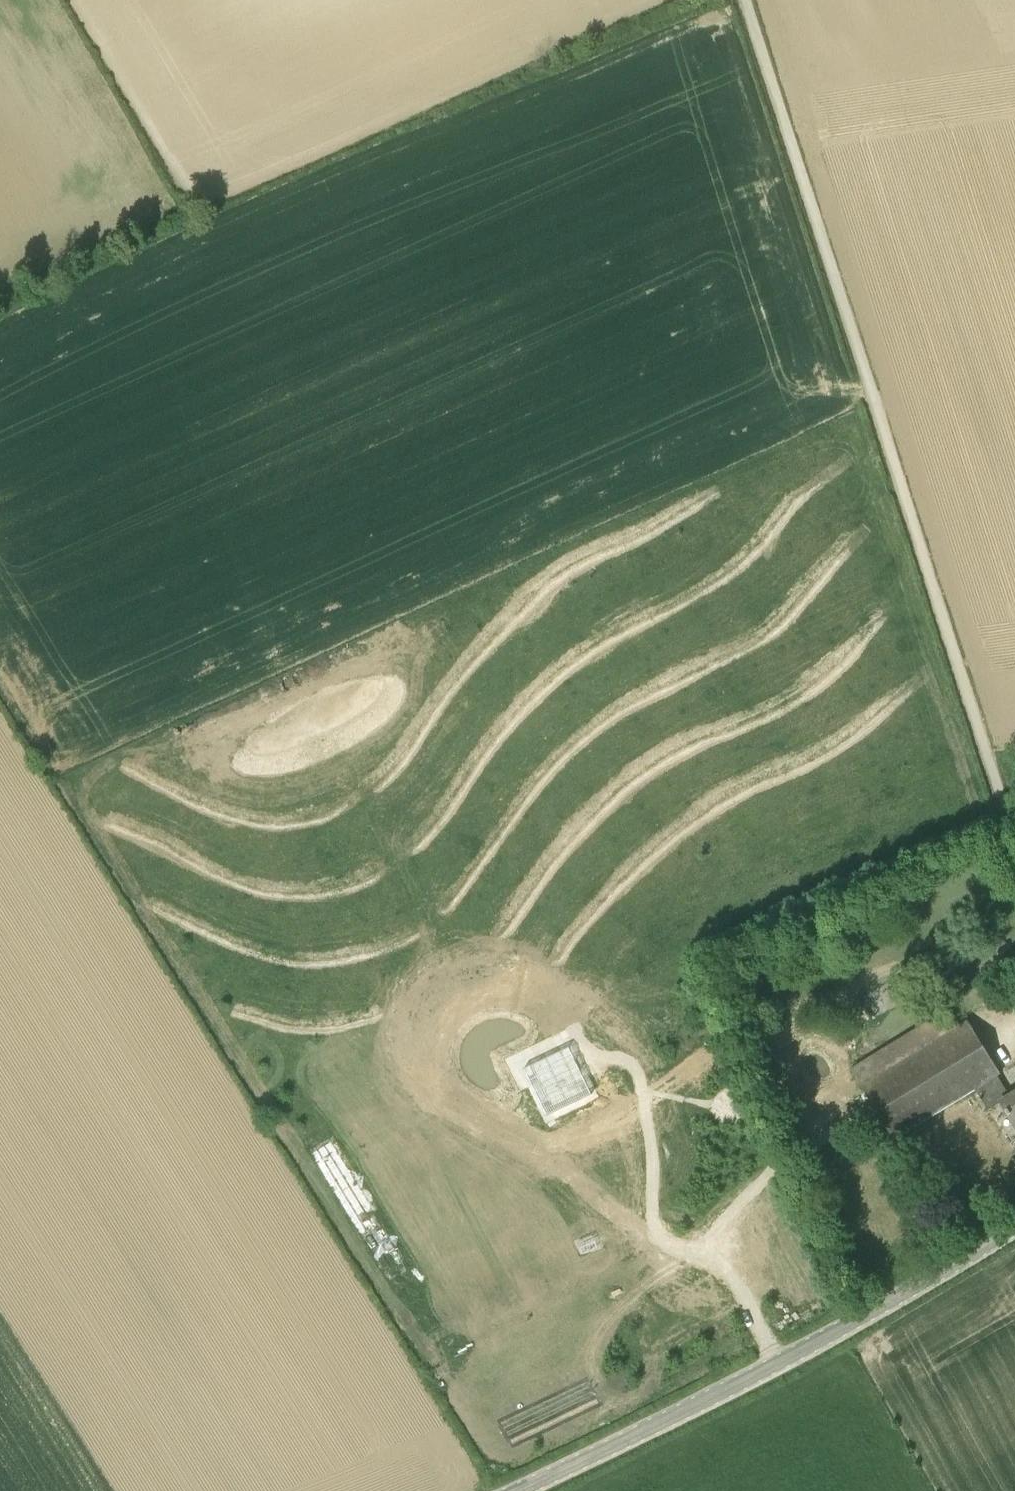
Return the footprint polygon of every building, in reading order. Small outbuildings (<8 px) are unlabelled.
[(998,1075),(1001,1073),(968,1020),(892,1067),(882,1050),(851,1069),(894,1138),(975,1089),(998,1075)] [(982,1100),(989,1110),(1002,1102),(1014,1124),(1014,1093),(1010,1096),(998,1075),(975,1089),(981,1098),(980,1099),(981,1100),(982,1100)]
